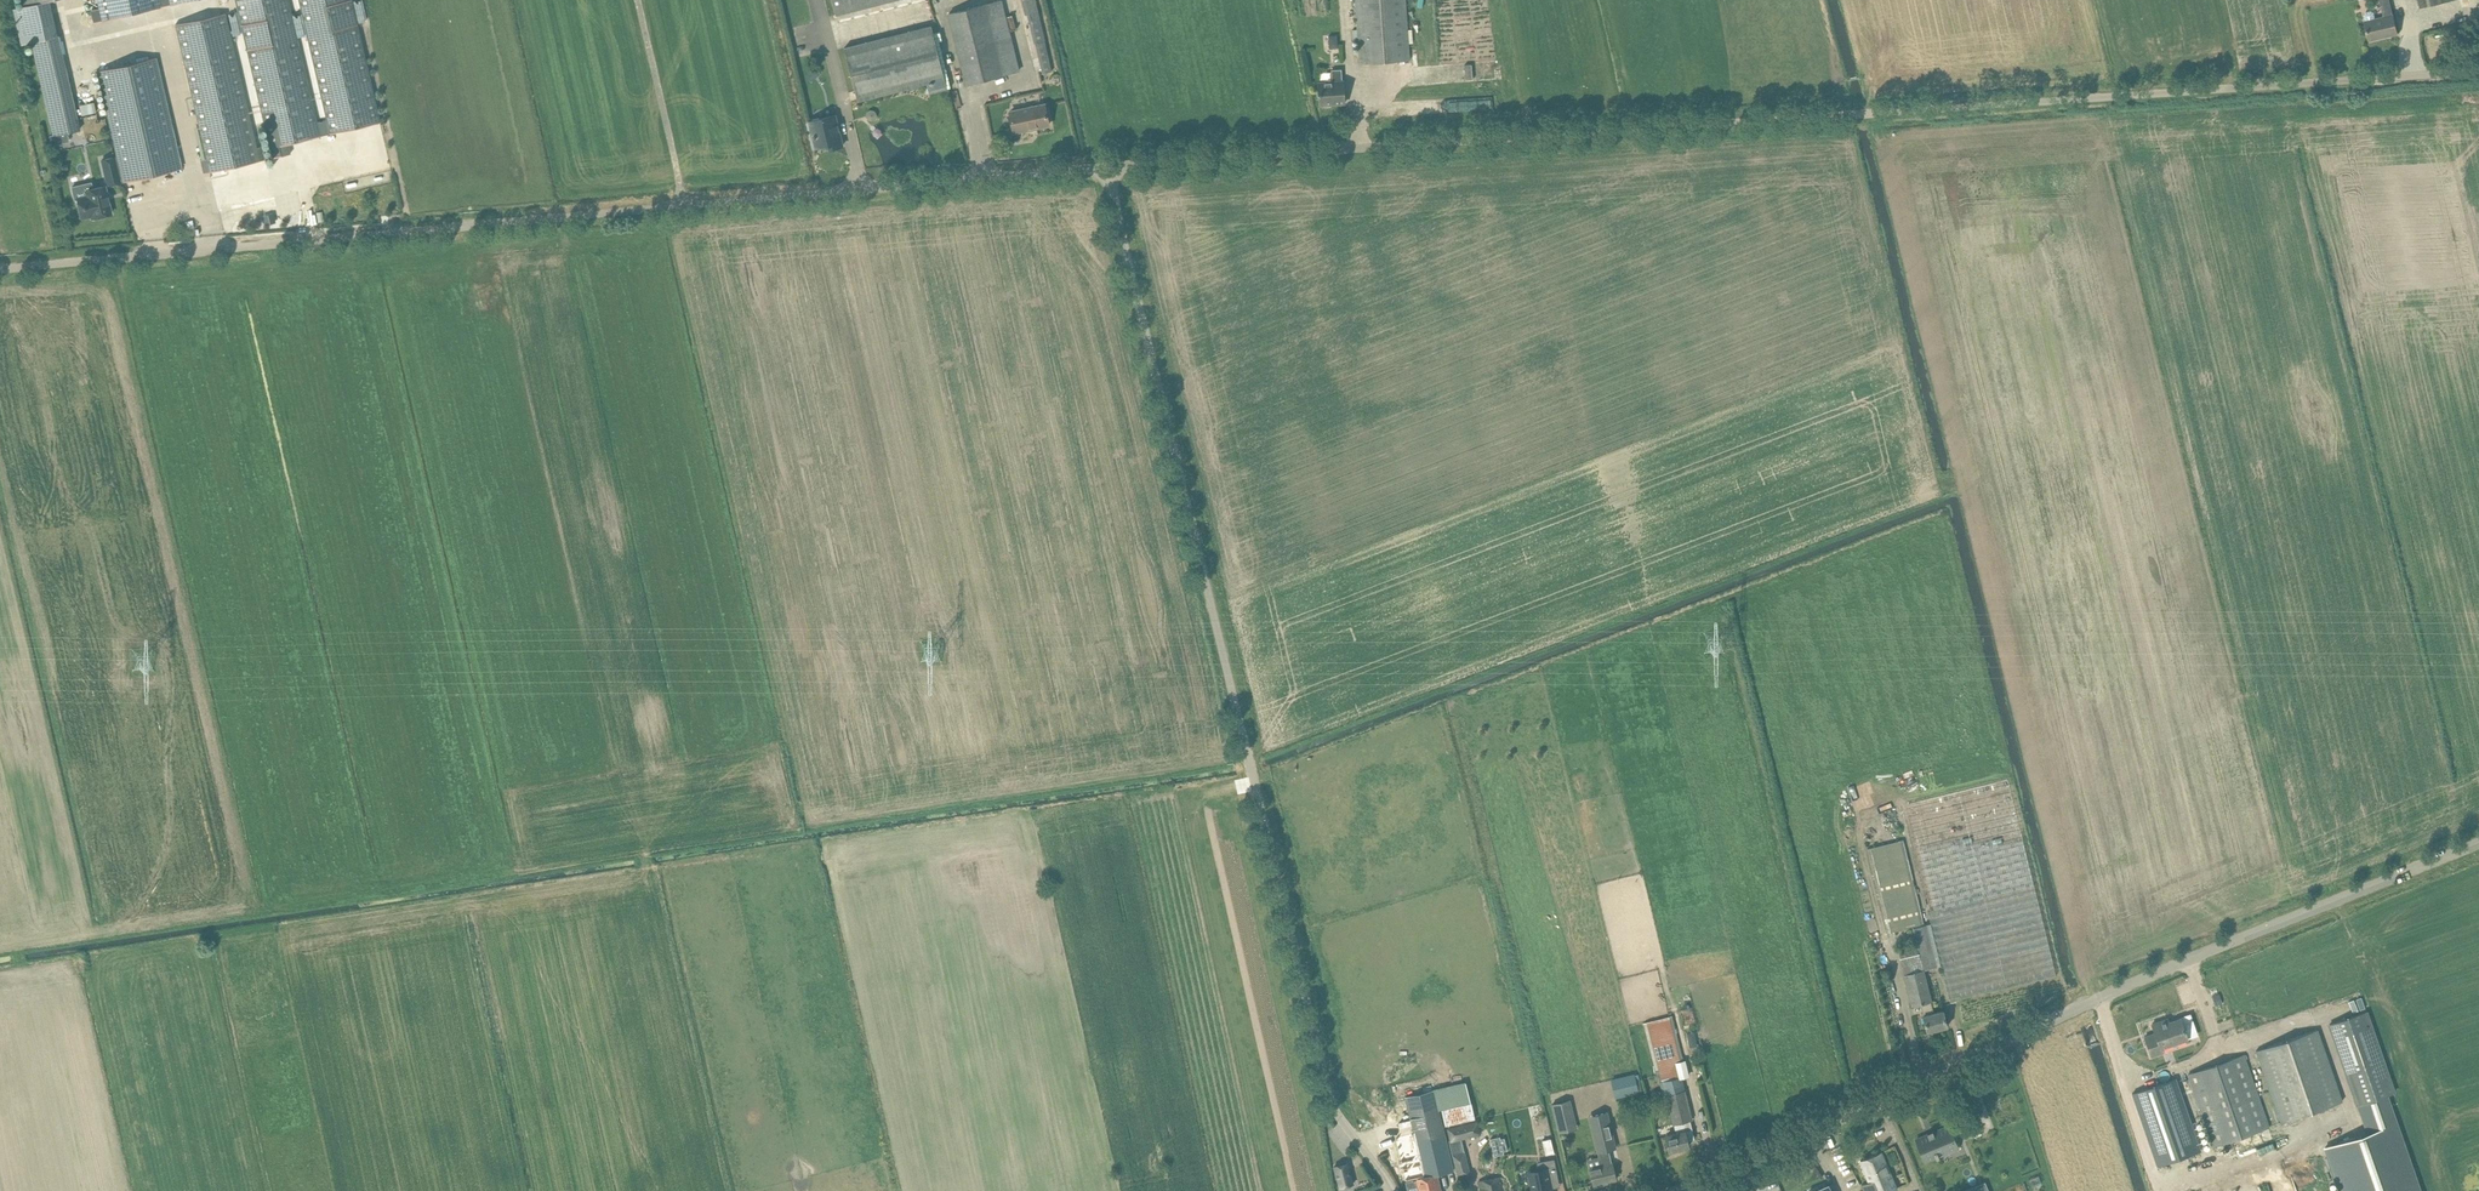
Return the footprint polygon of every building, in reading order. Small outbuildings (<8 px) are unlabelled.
[(100,9),(91,11),(94,22),(161,6),(159,0),(98,0),(100,9)] [(326,120),(317,121),(289,0),(235,0),(272,157),(290,153),(288,143),(329,133),(326,120)] [(326,120),(329,133),(380,122),(351,0),(298,0),(326,120)] [(833,3),(836,14),(893,0),(832,0),(833,3)] [(1019,71),(1019,70),(1002,74),(984,5),(1001,1),(1001,0),(949,13),(967,84),(1019,71)] [(1042,73),(1053,71),(1039,0),(1027,0),(1042,73)] [(1409,48),(1405,0),(1356,0),(1360,63),(1410,60),(1409,48)] [(2384,17),(2375,19),(2374,12),(2371,11),(2365,12),(2363,15),(2369,40),(2398,34),(2390,0),(2380,0),(2384,17)] [(177,23),(208,158),(200,159),(203,173),(263,159),(260,146),(256,147),(225,12),(177,23)] [(887,25),(890,35),(905,31),(902,20),(887,25)] [(845,48),(858,101),(927,83),(930,93),(948,89),(932,26),(845,48)] [(57,35),(31,41),(50,124),(76,118),(57,35)] [(1336,35),(1324,35),(1325,46),(1333,50),(1338,49),(1336,35)] [(155,58),(98,71),(123,181),(181,168),(155,58)] [(813,68),(806,74),(812,80),(819,74),(813,68)] [(1333,104),(1345,103),(1343,81),(1342,69),(1331,70),(1332,82),(1318,83),(1320,104),(1323,104),(1325,106),(1330,106),(1333,104)] [(93,95),(79,97),(81,109),(95,106),(93,95)] [(1049,124),(1045,104),(1010,112),(1015,132),(1032,128),(1031,127),(1035,126),(1035,127),(1049,124)] [(867,112),(866,116),(868,119),(872,121),(876,118),(877,114),(875,110),(871,109),(867,112)] [(966,110),(960,111),(963,128),(969,127),(966,110)] [(835,143),(836,147),(843,145),(835,115),(810,121),(816,148),(835,143)] [(76,118),(50,124),(53,135),(67,132),(79,129),(76,118)] [(122,183),(116,156),(100,159),(106,186),(122,183)] [(81,217),(91,215),(92,218),(111,213),(104,186),(93,188),(91,182),(71,187),(74,201),(77,200),(81,217)] [(270,213),(261,216),(262,223),(272,221),(270,213)] [(1908,839),(1870,846),(1883,918),(1896,916),(1898,927),(1922,922),(1908,839)] [(1923,970),(1941,965),(1931,923),(1924,924),(1913,927),(1917,943),(1923,970)] [(1899,948),(1905,974),(1923,970),(1917,943),(1899,948)] [(1912,1005),(1921,1003),(1930,1001),(1931,1001),(1923,970),(1905,974),(1904,974),(1912,1005)] [(2219,994),(2212,997),(2215,1006),(2222,1004),(2219,994)] [(1933,1013),(1930,1001),(1921,1003),(1924,1015),(1923,1015),(1927,1032),(1947,1027),(1943,1010),(1933,1013)] [(2386,1095),(2394,1092),(2366,1012),(2329,1024),(2357,1105),(2359,1105),(2368,1132),(2326,1147),(2341,1190),(2420,1190),(2386,1095)] [(1658,1082),(1663,1081),(1682,1076),(1687,1075),(1672,1016),(1643,1023),(1658,1082)] [(2161,1048),(2188,1039),(2181,1018),(2163,1024),(2161,1021),(2152,1024),(2155,1033),(2145,1037),(2151,1056),(2162,1052),(2161,1048)] [(2342,1101),(2321,1041),(2317,1029),(2256,1050),(2281,1123),(2342,1101)] [(2269,1127),(2247,1066),(2243,1055),(2188,1074),(2192,1086),(2213,1146),(2269,1127)] [(1634,1073),(1611,1079),(1616,1098),(1639,1092),(1634,1073)] [(1663,1081),(1673,1123),(1682,1121),(1692,1119),(1689,1107),(1682,1076),(1663,1081)] [(2201,1150),(2180,1090),(2176,1078),(2132,1094),(2136,1105),(2158,1166),(2201,1150)] [(1406,1096),(1414,1133),(1424,1175),(1425,1177),(1437,1174),(1454,1170),(1445,1133),(1444,1133),(1434,1089),(1406,1096)] [(1578,1129),(1570,1099),(1552,1103),(1559,1133),(1578,1129)] [(1616,1148),(1607,1112),(1604,1101),(1589,1105),(1600,1151),(1601,1151),(1604,1165),(1590,1169),(1594,1187),(1604,1184),(1604,1182),(1616,1179),(1612,1163),(1612,1164),(1608,1149),(1616,1148)] [(1675,1133),(1665,1135),(1666,1138),(1669,1150),(1689,1145),(1687,1140),(1695,1138),(1690,1119),(1682,1121),(1673,1123),(1675,1133)] [(1447,1128),(1450,1140),(1451,1142),(1482,1134),(1478,1120),(1447,1128)] [(1916,1139),(1925,1161),(1957,1148),(1948,1126),(1933,1132),(1932,1131),(1932,1133),(1928,1134),(1928,1132),(1927,1133),(1928,1134),(1916,1139)] [(1414,1133),(1395,1138),(1406,1182),(1417,1179),(1420,1190),(1441,1190),(1437,1174),(1425,1177),(1424,1175),(1414,1133)] [(1551,1138),(1542,1140),(1546,1154),(1554,1152),(1551,1138)] [(1470,1173),(1464,1151),(1452,1155),(1458,1177),(1470,1173)] [(1897,1189),(1881,1152),(1860,1160),(1869,1181),(1862,1184),(1865,1190),(1892,1190),(1897,1189)] [(1339,1188),(1353,1184),(1347,1163),(1333,1167),(1339,1188)] [(1528,1175),(1531,1190),(1553,1190),(1553,1186),(1559,1185),(1557,1172),(1550,1173),(1549,1171),(1528,1175)] [(1499,1178),(1479,1182),(1481,1190),(1502,1190),(1499,1178)]
